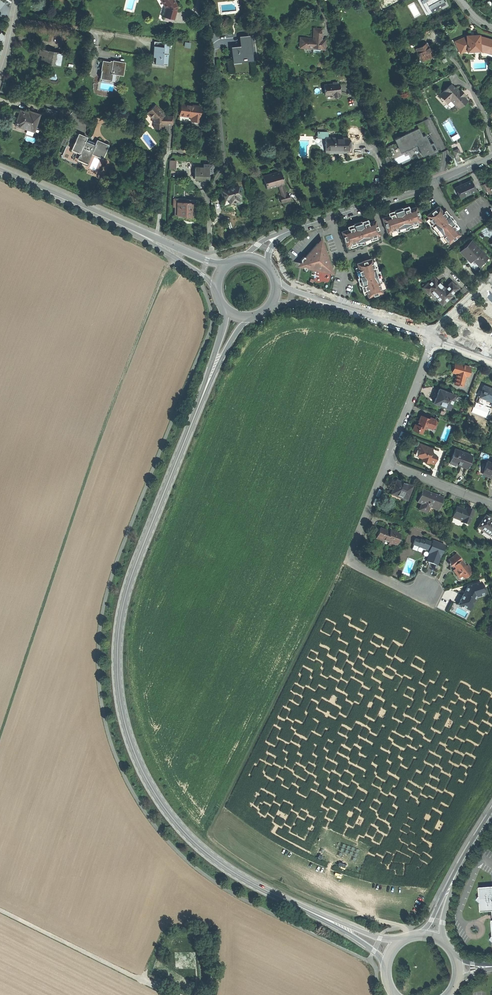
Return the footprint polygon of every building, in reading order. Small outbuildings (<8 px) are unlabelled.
[(165,8),(164,12),(163,15),(173,19),(177,7),(175,3),(174,4),(172,0),(161,0),(165,8)] [(422,3),(425,2),(431,12),(441,6),(442,8),(447,5),(445,1),(444,2),(443,0),(420,0),(422,3)] [(425,2),(422,3),(428,13),(431,12),(425,2)] [(433,28),(432,25),(420,31),(422,36),(429,32),(429,31),(433,28)] [(321,39),(322,29),(315,28),(314,38),(301,37),(300,46),(313,48),(313,47),(316,47),(320,48),(320,49),(325,49),(326,40),(321,39)] [(487,38),(481,37),(479,37),(479,35),(466,36),(466,37),(464,37),(454,41),(458,50),(463,48),(464,50),(467,50),(467,52),(480,51),(480,49),(486,49),(491,51),(491,40),(487,38)] [(249,36),(241,37),(242,47),(232,48),(233,62),(245,61),(251,60),(249,36)] [(171,43),(154,42),(153,52),(152,63),(162,64),(162,63),(167,63),(168,48),(170,48),(171,43)] [(418,53),(428,48),(427,45),(425,44),(417,48),(416,50),(418,53)] [(432,56),(428,48),(418,53),(422,61),(432,56)] [(59,65),(61,53),(40,49),(40,52),(39,55),(42,56),(41,62),(59,65)] [(122,75),(124,63),(113,61),(112,63),(103,61),(102,69),(100,78),(110,79),(111,73),(122,75)] [(332,84),(324,85),(325,95),(334,94),(334,95),(335,96),(337,95),(338,94),(339,94),(339,88),(338,84),(337,84),(332,84)] [(455,89),(451,84),(439,95),(445,101),(448,97),(458,109),(463,104),(467,100),(456,88),(455,89)] [(186,105),(181,104),(179,115),(185,116),(191,117),(191,121),(200,122),(201,115),(199,115),(200,107),(193,106),(193,105),(186,104),(186,105)] [(173,125),(174,117),(164,116),(164,115),(155,105),(148,112),(154,119),(154,128),(158,129),(162,129),(163,124),(166,124),(166,125),(173,125)] [(34,132),(39,115),(33,113),(32,115),(20,111),(18,118),(15,125),(34,132)] [(408,142),(412,150),(412,151),(419,148),(422,156),(427,154),(431,152),(424,136),(425,135),(429,133),(426,127),(427,127),(424,120),(413,125),(415,129),(407,133),(408,133),(400,137),(400,136),(395,139),(399,147),(403,145),(408,142)] [(102,158),(108,146),(96,140),(95,144),(94,145),(85,141),(86,140),(87,138),(78,134),(75,142),(71,149),(77,152),(74,160),(86,165),(91,153),(102,158)] [(431,152),(427,154),(428,155),(433,153),(437,151),(433,142),(429,144),(425,135),(424,136),(431,152)] [(350,142),(350,138),(327,138),(325,138),(325,151),(344,151),(350,151),(350,142)] [(354,142),(350,142),(350,151),(344,151),(344,153),(354,153),(354,142)] [(405,153),(412,150),(408,142),(403,145),(404,147),(403,147),(405,153)] [(457,148),(452,151),(457,161),(460,160),(458,154),(460,154),(457,148)] [(388,156),(384,158),(388,168),(393,166),(388,156)] [(209,168),(194,167),(194,179),(195,180),(198,180),(203,180),(203,178),(208,178),(209,168)] [(280,171),(263,176),(266,189),(272,187),(278,185),(283,184),(284,184),(280,171)] [(475,191),(471,181),(463,184),(456,187),(460,197),(475,191)] [(239,186),(233,188),(233,187),(232,187),(231,187),(230,187),(230,188),(230,189),(221,191),(225,205),(235,203),(242,200),(239,186)] [(281,195),(279,195),(281,203),(290,200),(288,193),(285,194),(281,195)] [(197,200),(184,200),(184,199),(174,198),(174,207),(175,207),(175,216),(185,216),(185,217),(190,217),(195,217),(195,208),(196,208),(197,200)] [(444,214),(438,206),(426,216),(432,224),(431,225),(433,228),(435,228),(438,232),(438,234),(440,237),(442,236),(448,244),(460,235),(454,227),(456,225),(454,222),(453,222),(448,217),(449,216),(447,212),(444,214)] [(406,210),(405,207),(401,208),(401,210),(395,212),(394,211),(390,212),(391,215),(382,218),(387,232),(396,229),(397,231),(400,230),(401,228),(406,226),(408,228),(411,226),(411,224),(420,221),(416,207),(406,210)] [(365,223),(364,221),(360,222),(361,223),(354,225),(354,224),(349,226),(350,228),(341,232),(346,246),(355,243),(356,245),(359,244),(360,242),(366,240),(367,241),(371,240),(370,238),(379,235),(375,220),(365,223)] [(422,226),(420,221),(411,224),(411,226),(408,228),(406,226),(401,228),(400,230),(397,231),(396,229),(387,232),(389,238),(422,226)] [(355,243),(346,246),(348,251),(381,240),(379,235),(370,238),(371,240),(367,241),(366,240),(360,242),(359,244),(356,245),(355,243)] [(484,254),(471,241),(460,252),(467,259),(476,268),(479,266),(482,263),(485,260),(481,256),(484,254)] [(321,244),(317,243),(304,257),(300,260),(302,264),(304,269),(306,270),(306,268),(327,273),(331,268),(323,244),(321,244)] [(376,257),(371,259),(374,268),(376,268),(377,271),(376,273),(378,278),(380,279),(381,283),(379,283),(382,293),(387,289),(376,257)] [(374,268),(371,259),(356,264),(359,273),(357,274),(358,278),(359,278),(361,284),(360,285),(362,289),(364,288),(367,297),(382,293),(379,283),(381,283),(380,279),(378,278),(376,273),(377,271),(376,268),(374,268)] [(480,266),(479,266),(476,268),(467,259),(466,260),(475,271),(480,266)] [(434,277),(423,288),(428,293),(429,292),(442,305),(447,300),(451,296),(451,295),(458,288),(451,282),(444,288),(434,277)] [(429,292),(428,293),(441,306),(442,305),(429,292)] [(470,367),(456,363),(455,368),(454,373),(457,373),(454,384),(462,386),(465,375),(468,376),(470,367)] [(484,386),(480,396),(484,398),(491,401),(491,389),(484,386)] [(454,395),(439,389),(437,394),(436,396),(435,397),(436,397),(434,402),(449,408),(454,395)] [(435,419),(430,418),(430,419),(421,416),(419,420),(417,425),(415,424),(413,429),(422,433),(424,428),(426,429),(427,427),(432,428),(435,427),(436,423),(435,419)] [(432,449),(419,444),(417,449),(420,450),(417,456),(422,458),(426,459),(425,461),(433,464),(436,456),(430,454),(432,449)] [(472,455),(455,449),(451,459),(456,461),(455,464),(461,466),(467,468),(472,455)] [(487,461),(483,472),(491,475),(491,463),(487,461)] [(404,484),(396,481),(391,493),(396,495),(396,497),(407,501),(412,487),(404,484)] [(427,492),(422,490),(417,502),(421,504),(419,510),(424,512),(425,512),(427,513),(429,507),(437,510),(441,498),(436,495),(435,496),(430,494),(426,493),(427,492)] [(468,525),(473,511),(466,508),(465,511),(461,509),(456,507),(452,517),(461,521),(460,522),(468,525)] [(485,516),(477,528),(482,531),(482,530),(491,537),(491,523),(489,521),(490,520),(485,516)] [(389,532),(379,528),(377,534),(375,538),(383,541),(384,541),(389,543),(388,545),(395,548),(400,535),(390,531),(389,532)] [(419,541),(415,539),(413,544),(427,550),(427,549),(429,549),(428,553),(429,553),(426,561),(431,563),(436,565),(442,550),(441,549),(443,545),(433,541),(431,545),(428,544),(429,542),(425,540),(424,541),(420,540),(419,541)] [(460,561),(456,555),(449,560),(449,561),(453,566),(455,569),(453,570),(456,574),(459,578),(463,575),(464,577),(471,571),(467,566),(465,567),(462,564),(460,561)] [(469,611),(476,597),(485,594),(481,582),(467,587),(462,596),(458,605),(469,611)] [(481,888),(482,897),(478,901),(482,905),(482,913),(491,912),(491,887),(481,888)]
